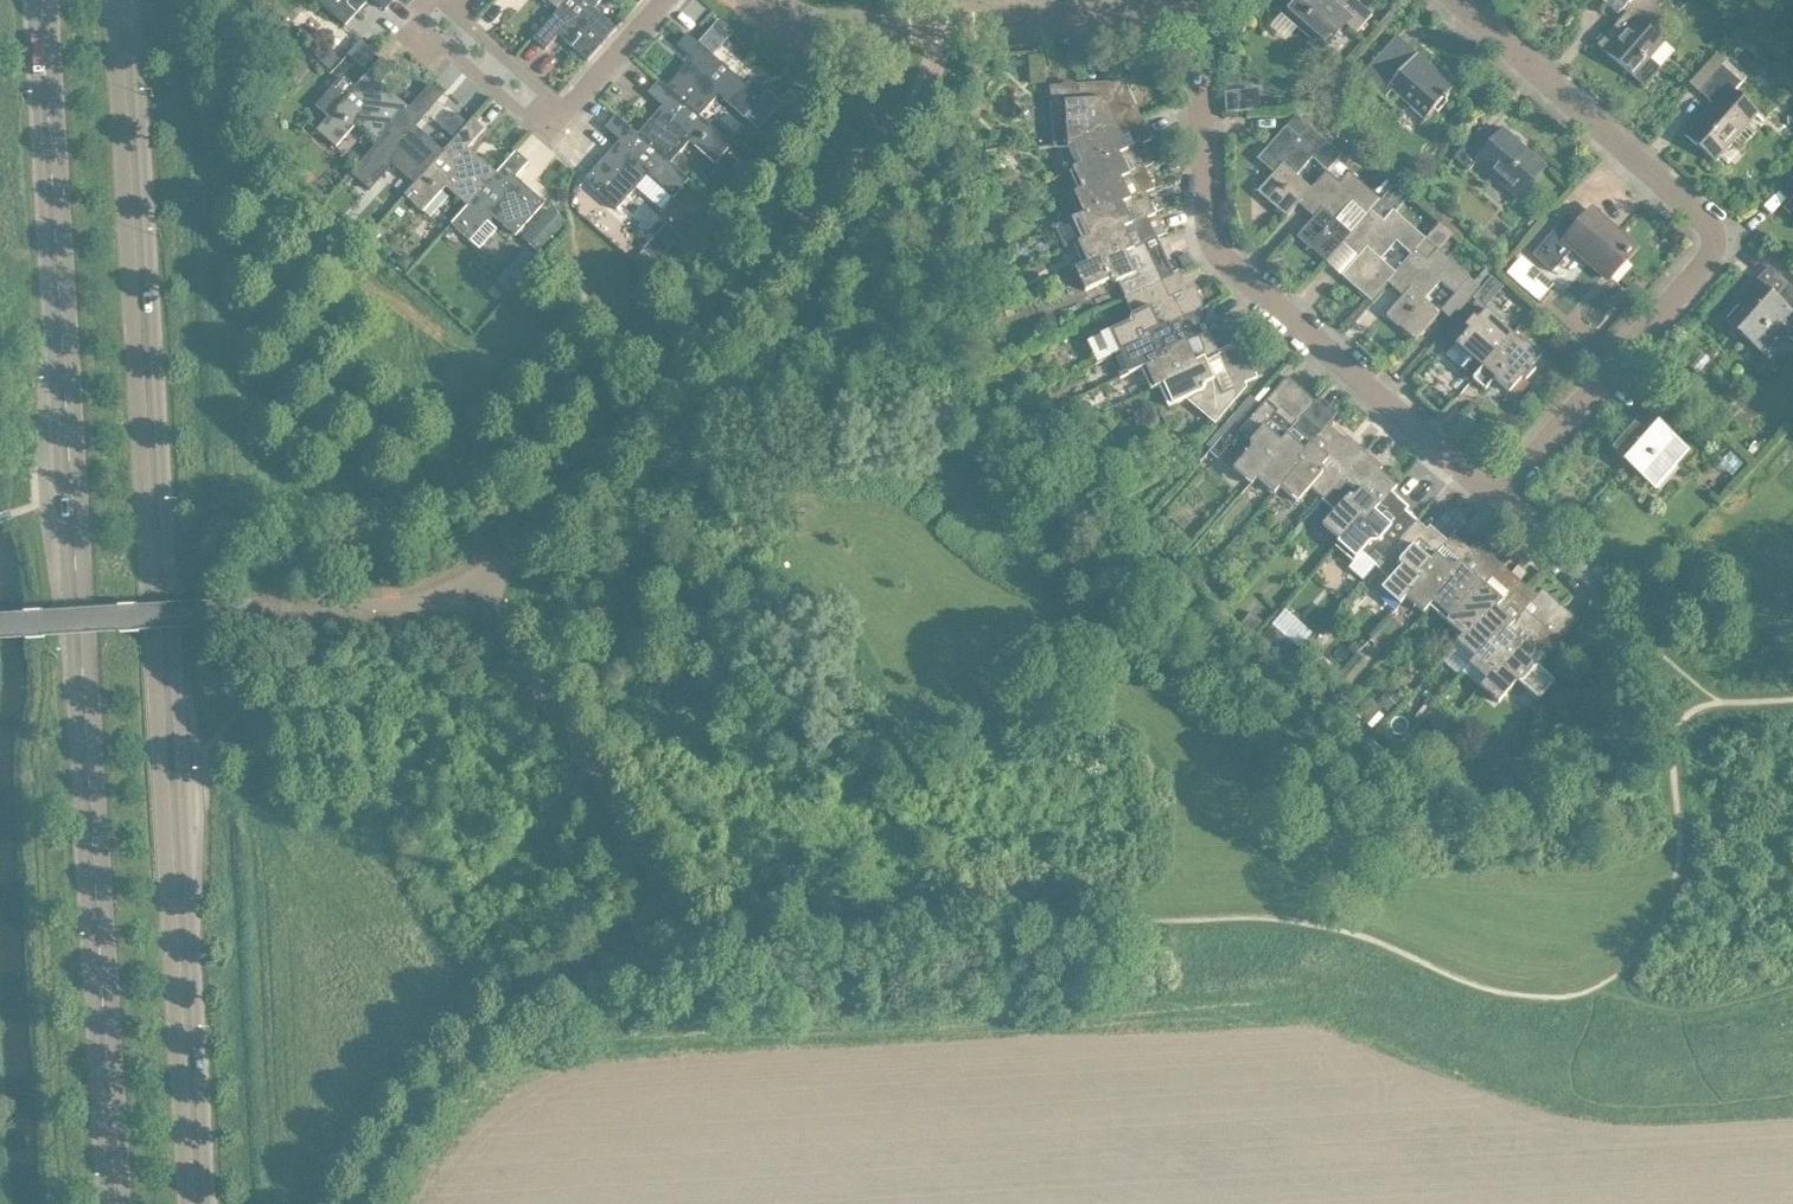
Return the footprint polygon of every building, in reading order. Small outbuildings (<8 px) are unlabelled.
[(345,26),(366,2),(364,0),(315,0),(345,26)] [(386,9),(394,0),(376,0),(386,9)] [(559,10),(533,39),(546,50),(565,28),(570,33),(564,40),(588,61),(617,28),(594,8),(601,0),(568,0),(559,10)] [(559,10),(568,0),(548,0),(559,10)] [(1338,6),(1332,0),(1293,0),(1283,12),(1324,48),(1347,23),(1357,33),(1373,14),(1357,0),(1343,0),(1338,6)] [(1619,14),(1630,0),(1609,0),(1606,3),(1619,14)] [(1629,10),(1598,44),(1634,76),(1665,42),(1629,10)] [(720,19),(700,42),(714,55),(734,32),(720,19)] [(687,64),(667,86),(667,87),(700,116),(719,94),(745,116),(762,97),(714,55),(700,42),(689,33),(678,45),(696,61),(691,67),(687,64)] [(349,54),(362,66),(374,52),(361,40),(349,54)] [(330,49),(320,61),(331,70),(341,58),(330,49)] [(1388,98),(1386,97),(1393,89),(1425,118),(1418,126),(1419,127),(1444,99),(1446,101),(1450,96),(1448,95),(1455,86),(1454,85),(1454,86),(1437,72),(1436,74),(1429,67),(1431,65),(1418,54),(1419,54),(1418,53),(1401,71),(1381,54),(1361,76),(1387,99),(1388,98)] [(358,121),(380,141),(381,141),(410,108),(409,108),(386,87),(380,94),(374,90),(393,68),(381,57),(317,130),(336,147),(358,121)] [(1701,142),(1709,150),(1717,157),(1757,112),(1734,92),(1742,82),(1723,65),(1700,91),(1714,103),(1686,135),(1698,145),(1701,142)] [(1774,89),(1791,104),(1792,102),(1792,84),(1785,77),(1774,89)] [(658,111),(638,133),(638,134),(671,163),(671,162),(690,141),(716,163),(728,150),(733,144),(700,116),(667,87),(667,86),(660,80),(649,92),(667,108),(662,114),(658,111)] [(1125,81),(1087,83),(1091,135),(1103,130),(1105,135),(1142,117),(1125,81)] [(1055,147),(1069,146),(1069,145),(1091,135),(1087,83),(1051,85),(1055,147)] [(393,165),(414,184),(415,184),(444,151),(420,130),(417,134),(411,129),(442,95),(430,84),(409,108),(410,108),(381,141),(380,141),(351,173),(370,190),(393,165)] [(459,113),(445,128),(455,138),(469,122),(459,113)] [(638,134),(638,133),(617,114),(606,127),(624,143),(619,148),(615,145),(584,180),(617,209),(647,175),(673,198),(690,179),(671,162),(671,163),(638,134)] [(1069,146),(1079,166),(1079,167),(1104,155),(1106,159),(1144,142),(1144,143),(1152,139),(1142,117),(1105,135),(1103,130),(1091,135),(1069,145),(1069,146)] [(446,186),(468,205),(468,206),(497,173),(474,152),(467,159),(462,154),(484,129),(472,118),(469,122),(455,138),(444,151),(415,184),(414,184),(404,195),(423,212),(446,186)] [(1262,154),(1278,169),(1259,191),(1288,217),(1302,200),(1328,171),(1342,155),(1310,126),(1300,137),(1287,126),(1262,154)] [(1481,128),(1455,157),(1470,171),(1478,161),(1518,196),(1545,166),(1504,130),(1495,140),(1481,128)] [(1070,170),(1080,191),(1081,191),(1106,179),(1108,184),(1145,167),(1145,168),(1154,164),(1144,143),(1144,142),(1106,159),(1104,155),(1079,167),(1079,166),(1070,170)] [(733,144),(728,150),(748,167),(752,162),(733,144)] [(468,206),(468,205),(452,224),(470,240),(493,215),(516,235),(545,202),(521,182),(515,189),(509,184),(528,162),(516,151),(497,173),(468,206)] [(1072,194),(1082,215),(1082,216),(1107,204),(1110,209),(1147,192),(1155,188),(1145,168),(1145,167),(1108,184),(1106,179),(1081,191),(1080,191),(1072,194)] [(1328,171),(1302,200),(1318,214),(1299,236),(1327,261),(1347,239),(1372,211),(1382,199),(1349,170),(1340,182),(1328,171)] [(1388,179),(1377,191),(1384,197),(1395,185),(1388,179)] [(1398,188),(1390,197),(1401,207),(1409,197),(1398,188)] [(1074,219),(1083,240),(1084,240),(1109,229),(1111,233),(1148,216),(1148,217),(1157,213),(1147,192),(1110,209),(1107,204),(1082,216),(1082,215),(1074,219)] [(552,207),(524,239),(534,247),(540,252),(567,221),(562,216),(552,207)] [(1347,239),(1363,253),(1343,275),(1372,301),(1391,278),(1417,250),(1427,239),(1394,210),(1384,221),(1372,211),(1347,239)] [(1568,215),(1534,254),(1553,271),(1574,248),(1590,263),(1592,261),(1609,276),(1627,255),(1628,256),(1632,251),(1631,251),(1635,246),(1594,210),(1580,226),(1568,215)] [(1075,244),(1085,264),(1085,265),(1110,253),(1112,258),(1150,241),(1158,238),(1148,217),(1148,216),(1111,233),(1109,229),(1084,240),(1083,240),(1075,244)] [(667,223),(657,235),(671,247),(681,235),(667,223)] [(1118,281),(1126,297),(1163,280),(1155,264),(1159,262),(1150,241),(1112,258),(1110,253),(1085,265),(1085,264),(1076,268),(1086,290),(1111,279),(1118,281)] [(964,261),(975,256),(970,245),(959,250),(964,261)] [(1417,250),(1391,278),(1407,292),(1387,315),(1416,340),(1441,312),(1426,298),(1442,281),(1457,294),(1471,278),(1438,249),(1428,260),(1417,250)] [(1188,252),(1178,257),(1183,267),(1193,262),(1188,252)] [(403,255),(397,261),(407,270),(415,260),(408,255),(403,255)] [(1523,257),(1508,273),(1531,293),(1545,276),(1523,257)] [(1775,296),(1787,283),(1769,267),(1746,293),(1750,296),(1745,302),(1741,299),(1737,303),(1741,306),(1728,320),(1725,317),(1724,318),(1768,357),(1788,335),(1792,339),(1792,312),(1775,296)] [(1493,276),(1473,298),(1486,309),(1505,287),(1493,276)] [(1106,332),(1116,354),(1124,351),(1124,350),(1149,338),(1147,334),(1184,316),(1174,295),(1170,297),(1163,280),(1126,297),(1134,314),(1131,321),(1106,332)] [(1462,368),(1474,379),(1514,335),(1502,325),(1504,323),(1488,309),(1456,345),(1471,357),(1462,368)] [(1126,376),(1142,368),(1142,367),(1168,355),(1165,351),(1202,334),(1202,333),(1192,312),(1184,316),(1147,334),(1149,338),(1124,350),(1124,351),(1116,354),(1126,376)] [(1059,325),(1053,313),(1039,319),(1045,331),(1059,325)] [(1228,323),(1216,328),(1220,338),(1232,332),(1228,323)] [(1152,389),(1160,385),(1185,373),(1183,368),(1220,351),(1220,350),(1210,329),(1202,333),(1202,334),(1165,351),(1168,355),(1142,367),(1142,368),(1152,389)] [(1514,335),(1474,379),(1486,390),(1496,379),(1511,392),(1542,357),(1526,343),(1525,344),(1514,335)] [(1160,385),(1170,406),(1188,398),(1216,422),(1247,387),(1245,382),(1262,374),(1256,359),(1251,361),(1241,340),(1220,350),(1220,351),(1183,368),(1185,373),(1160,385)] [(1252,484),(1258,478),(1258,477),(1276,456),(1273,452),(1299,422),(1299,421),(1283,407),(1298,389),(1286,378),(1240,430),(1252,440),(1252,448),(1234,468),(1252,484)] [(1067,415),(1072,424),(1092,414),(1088,405),(1067,415)] [(1636,425),(1631,431),(1627,428),(1623,431),(1627,435),(1614,450),(1655,486),(1688,448),(1643,409),(1632,422),(1636,425)] [(1275,493),(1281,486),(1299,464),(1295,461),(1322,430),(1305,415),(1299,421),(1299,422),(1273,452),(1276,456),(1258,477),(1258,478),(1275,493)] [(1311,487),(1324,498),(1366,451),(1348,435),(1345,438),(1328,423),(1322,430),(1295,461),(1299,464),(1281,486),(1299,501),(1311,487)] [(1484,440),(1491,447),(1499,439),(1491,432),(1484,440)] [(1324,524),(1341,539),(1342,539),(1360,518),(1364,522),(1391,491),(1392,491),(1398,485),(1380,469),(1383,466),(1366,451),(1324,498),(1336,509),(1324,524)] [(1362,552),(1376,565),(1416,520),(1406,510),(1409,507),(1392,491),(1391,491),(1364,522),(1360,518),(1342,539),(1341,539),(1335,546),(1353,562),(1362,552)] [(1401,604),(1407,597),(1406,597),(1425,575),(1421,572),(1448,541),(1430,525),(1427,529),(1416,520),(1376,565),(1391,578),(1383,588),(1401,604)] [(1424,612),(1430,606),(1430,605),(1448,584),(1444,580),(1471,550),(1471,549),(1454,534),(1448,541),(1421,572),(1425,575),(1406,597),(1407,597),(1424,612)] [(1430,605),(1430,606),(1447,620),(1471,593),(1475,596),(1503,565),(1477,543),(1471,549),(1471,550),(1444,580),(1448,584),(1430,605)] [(1447,620),(1464,635),(1464,636),(1484,614),(1488,617),(1514,587),(1515,588),(1521,581),(1503,565),(1475,596),(1471,593),(1447,620)] [(1458,642),(1475,657),(1476,658),(1494,637),(1498,640),(1526,609),(1526,610),(1538,596),(1526,586),(1520,592),(1515,588),(1514,587),(1488,617),(1484,614),(1464,636),(1464,635),(1458,642)] [(1469,664),(1487,679),(1487,680),(1506,659),(1510,662),(1543,624),(1561,604),(1544,589),(1538,596),(1526,610),(1526,609),(1498,640),(1494,637),(1476,658),(1475,657),(1469,664)] [(1251,611),(1240,623),(1250,633),(1262,621),(1251,611)] [(1274,624),(1259,641),(1286,664),(1300,648),(1274,624)] [(1487,680),(1487,679),(1481,686),(1499,702),(1517,681),(1520,681),(1540,699),(1556,681),(1538,665),(1561,640),(1543,624),(1510,662),(1506,659),(1487,680)] [(1357,654),(1339,675),(1351,685),(1369,664),(1357,654)] [(1395,681),(1377,702),(1388,711),(1395,703),(1396,704),(1407,691),(1395,681)] [(1446,714),(1436,705),(1426,718),(1436,726),(1446,714)] [(1372,739),(1365,748),(1383,764),(1391,755),(1372,739)]
